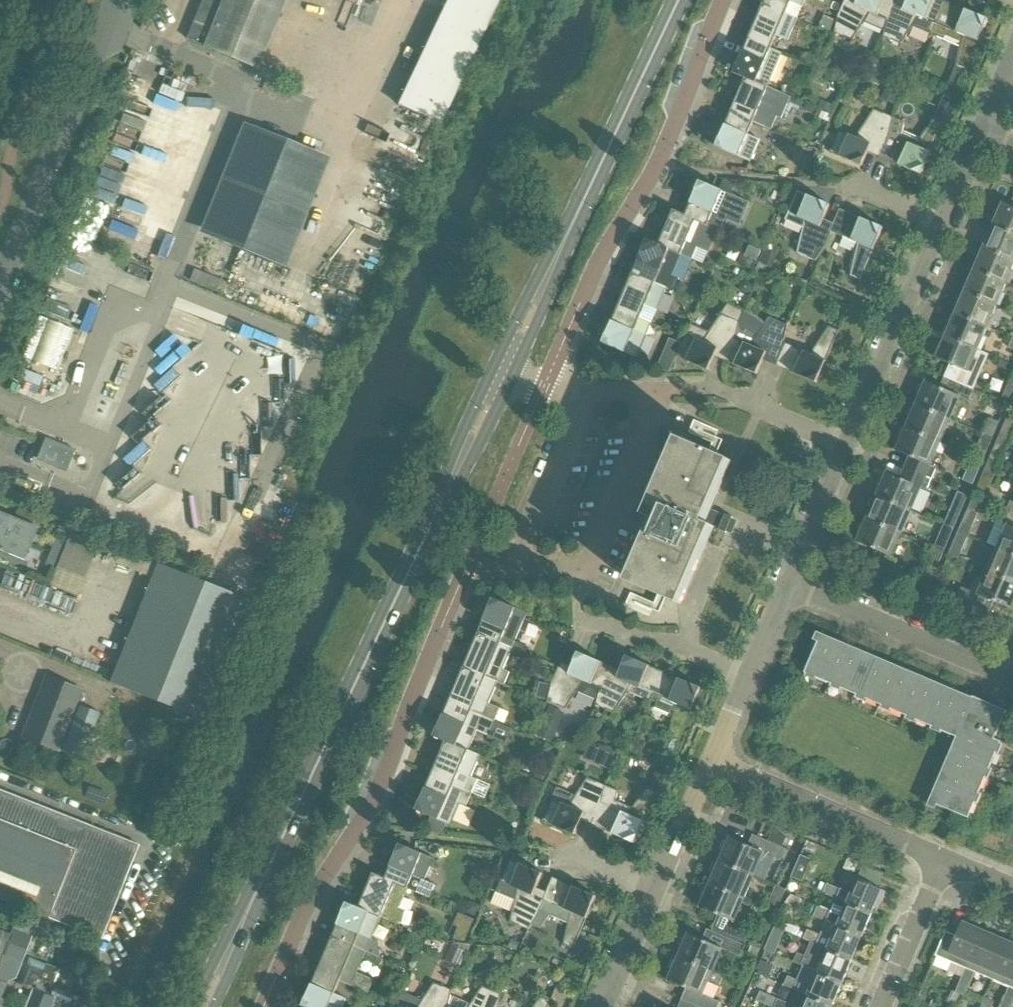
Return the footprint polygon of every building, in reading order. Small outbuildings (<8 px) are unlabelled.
[(204,46),(205,47),(257,68),(284,0),(202,0),(187,39),(204,46)] [(500,0),(447,0),(398,105),(441,125),(500,0)] [(798,20),(806,0),(766,0),(764,5),(798,20)] [(839,16),(835,33),(854,40),(865,23),(885,31),(888,19),(888,20),(895,4),(895,5),(897,0),(846,0),(839,16)] [(885,31),(884,36),(902,44),(914,26),(932,34),(946,1),(944,0),(909,0),(905,9),(895,5),(895,4),(888,20),(888,19),(885,31)] [(932,34),(961,46),(956,67),(966,72),(989,19),(946,1),(932,34)] [(798,20),(764,5),(749,39),(772,49),(772,48),(777,36),(789,41),(798,20)] [(734,74),(746,79),(747,78),(781,93),(781,92),(769,87),(784,53),(772,48),(772,49),(749,39),(734,74)] [(732,112),(765,126),(771,129),(777,116),(782,119),(791,97),(781,93),(747,78),(746,79),(732,112)] [(895,104),(903,84),(891,79),(883,99),(895,104)] [(857,137),(840,130),(831,153),(863,166),(872,145),(882,149),(883,149),(889,134),(890,134),(894,117),(875,109),(857,137)] [(765,126),(732,112),(717,147),(751,162),(761,139),(749,134),(753,124),(764,129),(764,127),(765,126)] [(883,149),(882,149),(879,156),(922,175),(945,122),(935,118),(919,142),(903,136),(905,122),(894,117),(890,134),(889,134),(883,149)] [(247,130),(206,230),(281,260),(321,160),(247,130)] [(686,215),(686,216),(709,225),(714,213),(726,218),(735,196),(701,181),(686,215)] [(786,221),(804,228),(798,253),(817,261),(827,246),(833,232),(832,231),(832,230),(822,226),(831,205),(799,191),(786,221)] [(1005,201),(995,223),(1012,231),(1012,205),(1005,201)] [(833,232),(859,244),(852,276),(862,280),(884,228),(841,209),(832,230),(832,231),(833,232)] [(660,244),(660,245),(682,255),(692,259),(697,247),(709,252),(718,229),(709,225),(686,216),(686,215),(675,210),(660,244)] [(995,223),(985,247),(1012,259),(1012,231),(995,223)] [(648,239),(633,274),(674,292),(675,291),(680,279),(684,281),(693,259),(692,259),(682,255),(660,245),(660,244),(648,239)] [(985,247),(975,269),(1007,282),(1012,269),(1012,259),(985,247)] [(1007,282),(975,269),(966,290),(998,304),(1007,282)] [(633,274),(618,308),(653,323),(658,310),(664,296),(678,302),(681,294),(675,291),(674,292),(633,274)] [(998,304),(966,290),(956,313),(988,327),(998,304)] [(691,325),(687,334),(677,357),(709,371),(719,349),(729,354),(736,338),(737,339),(740,323),(740,322),(745,311),(729,304),(710,332),(691,325)] [(618,308),(603,343),(638,358),(647,335),(653,323),(618,308)] [(988,327),(956,313),(946,335),(978,349),(979,347),(988,327)] [(57,371),(73,330),(39,316),(22,357),(57,371)] [(729,354),(726,361),(758,375),(767,353),(777,358),(778,358),(785,342),(785,343),(789,326),(770,318),(759,336),(740,323),(737,339),(736,338),(729,354)] [(778,358),(777,358),(774,364),(817,383),(840,331),(830,326),(812,354),(785,343),(785,342),(778,358)] [(937,357),(952,363),(946,376),(974,388),(990,352),(979,347),(978,349),(946,335),(937,357)] [(926,381),(916,405),(951,420),(961,397),(968,401),(974,388),(946,376),(941,388),(926,381)] [(1003,397),(1009,400),(1012,391),(1012,385),(1009,383),(1003,397)] [(906,428),(941,443),(951,420),(916,405),(906,428)] [(990,417),(983,433),(993,438),(1000,421),(990,417)] [(1008,446),(1012,433),(1012,420),(1007,417),(997,441),(1008,446)] [(897,450),(915,458),(909,470),(932,480),(937,467),(932,465),(941,443),(906,428),(897,450)] [(983,433),(973,457),(984,461),(993,438),(983,433)] [(75,450),(45,438),(36,461),(66,473),(75,450)] [(635,511),(659,521),(632,583),(676,603),(710,525),(701,521),(728,460),(683,440),(656,502),(641,495),(635,511)] [(1008,446),(997,441),(988,464),(998,469),(1008,446)] [(973,457),(963,480),(973,485),(984,461),(973,457)] [(998,469),(988,464),(978,487),(989,491),(998,469)] [(906,479),(887,471),(877,496),(912,511),(922,487),(927,489),(932,480),(909,470),(906,479)] [(867,519),(902,534),(912,511),(877,496),(867,519)] [(973,497),(959,531),(969,535),(983,501),(973,497)] [(944,525),(955,529),(961,513),(951,509),(944,525)] [(987,543),(997,548),(1012,555),(1012,515),(1007,512),(1003,522),(997,519),(987,543)] [(31,545),(37,529),(0,514),(0,533),(31,545)] [(857,541),(876,549),(871,561),(893,570),(898,559),(892,557),(902,534),(867,519),(857,541)] [(934,548),(945,553),(955,529),(944,525),(934,548)] [(969,535),(959,531),(949,554),(959,559),(969,535)] [(98,542),(70,532),(56,567),(84,578),(98,542)] [(24,562),(31,545),(0,533),(0,552),(24,562)] [(945,553),(934,548),(925,571),(935,575),(945,553)] [(987,571),(1012,582),(1012,555),(997,548),(987,571)] [(160,565),(113,680),(112,684),(203,721),(251,602),(160,565)] [(9,569),(3,584),(36,596),(42,581),(9,569)] [(957,598),(990,612),(995,601),(1012,609),(1012,582),(987,571),(979,589),(964,582),(957,598)] [(478,634),(512,649),(513,648),(527,654),(530,647),(516,641),(527,614),(493,599),(478,634)] [(970,605),(965,618),(977,624),(983,611),(970,605)] [(464,668),(498,683),(498,682),(505,685),(510,672),(504,669),(512,649),(478,634),(464,668)] [(804,674),(961,739),(935,804),(969,818),(1001,742),(995,739),(1007,711),(972,696),(969,702),(820,638),(804,674)] [(561,662),(552,684),(548,702),(566,709),(578,692),(598,700),(600,688),(601,688),(608,673),(611,666),(579,652),(573,667),(561,662)] [(600,688),(598,700),(596,705),(615,713),(628,692),(647,701),(650,693),(649,692),(659,669),(627,656),(618,677),(608,673),(601,688),(600,688)] [(498,683),(464,668),(449,703),(495,722),(500,710),(489,704),(498,683)] [(672,709),(675,711),(669,736),(679,740),(702,688),(659,669),(649,692),(650,693),(647,701),(650,702),(654,694),(659,696),(654,708),(670,715),(672,709)] [(59,753),(83,689),(44,675),(20,738),(59,753)] [(64,747),(84,755),(102,710),(83,702),(64,747)] [(434,737),(446,742),(481,756),(469,751),(478,729),(490,735),(495,722),(449,703),(434,737)] [(550,706),(537,736),(552,742),(565,713),(550,706)] [(446,742),(432,776),(472,793),(477,780),(471,778),(481,756),(446,742)] [(660,786),(668,768),(662,764),(651,780),(660,786)] [(472,793),(432,776),(417,811),(451,825),(461,803),(467,805),(472,793)] [(558,787),(553,799),(543,821),(576,835),(585,814),(595,818),(602,803),(603,803),(606,786),(588,778),(577,796),(573,794),(572,797),(558,792),(560,788),(558,787)] [(595,818),(592,825),(635,843),(658,791),(648,787),(634,808),(617,801),(619,791),(606,786),(603,803),(602,803),(595,818)] [(0,792),(0,902),(102,942),(139,847),(0,792)] [(773,830),(768,840),(783,846),(788,836),(773,830)] [(748,845),(730,837),(720,861),(755,875),(765,853),(782,860),(787,848),(783,846),(768,840),(753,834),(748,845)] [(386,879),(408,889),(430,898),(435,885),(425,882),(435,859),(401,845),(386,879)] [(802,854),(792,876),(803,881),(813,859),(802,854)] [(497,893),(516,901),(511,922),(530,930),(533,925),(539,915),(546,901),(544,900),(547,892),(537,888),(543,874),(511,860),(502,882),(497,893)] [(710,883),(746,898),(755,875),(720,861),(710,883)] [(359,909),(382,918),(382,917),(400,925),(405,912),(400,909),(408,889),(386,879),(374,874),(360,908),(359,909)] [(551,915),(569,923),(564,945),(575,949),(597,896),(553,878),(547,892),(544,900),(546,901),(539,915),(533,925),(541,929),(551,915)] [(828,883),(824,893),(836,898),(875,914),(885,889),(859,878),(853,893),(841,888),(841,889),(828,883)] [(700,907),(719,915),(714,926),(747,940),(752,929),(736,922),(746,898),(710,883),(700,907)] [(786,890),(776,885),(766,909),(776,913),(779,908),(782,901),(786,890)] [(818,906),(813,916),(826,921),(827,920),(865,936),(875,914),(836,898),(831,912),(818,906)] [(333,938),(367,952),(368,952),(381,957),(379,942),(373,939),(382,918),(359,909),(360,908),(348,903),(333,938)] [(464,912),(458,934),(472,938),(479,916),(464,912)] [(808,929),(804,939),(811,942),(829,949),(829,948),(855,959),(865,936),(827,920),(826,921),(821,935),(808,929)] [(779,925),(770,947),(778,950),(787,928),(779,925)] [(948,932),(937,956),(967,969),(971,971),(972,969),(987,934),(965,925),(960,937),(948,932)] [(707,941),(689,933),(679,956),(714,971),(724,949),(740,956),(745,944),(712,929),(707,941)] [(1,966),(0,969),(0,981),(5,983),(15,978),(31,937),(14,930),(4,954),(3,954),(10,934),(0,930),(0,966),(1,966)] [(972,969),(978,971),(994,978),(1009,943),(987,934),(972,969)] [(318,972),(341,982),(341,981),(368,993),(374,979),(359,972),(364,960),(381,967),(384,959),(381,957),(368,952),(367,952),(333,938),(318,972)] [(798,952),(794,962),(803,966),(804,965),(819,971),(845,983),(855,959),(829,948),(829,949),(811,942),(805,955),(798,952)] [(1009,943),(994,978),(1010,984),(1012,986),(1012,945),(1009,943)] [(687,987),(683,999),(702,1006),(719,1006),(721,1001),(704,994),(710,981),(720,985),(724,975),(714,972),(714,971),(679,956),(669,980),(687,987)] [(22,983),(29,986),(32,987),(35,979),(57,988),(50,1005),(52,1006),(55,1006),(63,1006),(74,980),(75,976),(73,975),(45,964),(43,971),(29,965),(22,983)] [(788,976),(784,985),(794,989),(798,991),(799,989),(836,1005),(845,983),(819,971),(804,965),(803,966),(798,980),(788,976)] [(967,969),(962,980),(972,984),(978,971),(972,969),(971,971),(967,969)] [(318,972),(304,1006),(344,1006),(347,999),(336,994),(341,982),(318,972)] [(966,997),(972,984),(962,980),(957,993),(966,997)] [(400,1004),(398,1006),(449,1006),(453,991),(435,983),(424,1000),(405,992),(400,1004)] [(1010,984),(1005,998),(1012,1001),(1012,986),(1010,984)] [(502,994),(483,987),(470,1006),(499,1006),(502,994)] [(52,997),(28,988),(21,1006),(48,1006),(52,997)] [(757,999),(766,1003),(776,1006),(835,1006),(836,1005),(799,989),(798,991),(794,989),(788,1003),(770,995),(760,991),(757,999)] [(553,999),(543,995),(535,1006),(550,1006),(553,999)] [(1012,1004),(1012,1001),(1005,998),(1001,1006),(1012,1006),(1012,1004)]
